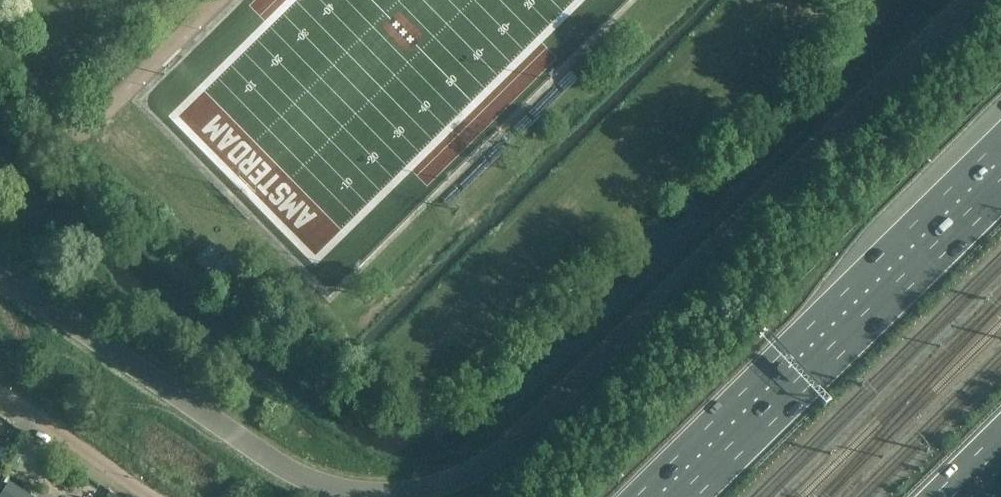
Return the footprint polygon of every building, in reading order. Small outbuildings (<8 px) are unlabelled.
[(1,496),(30,496),(10,484),(1,496)]
